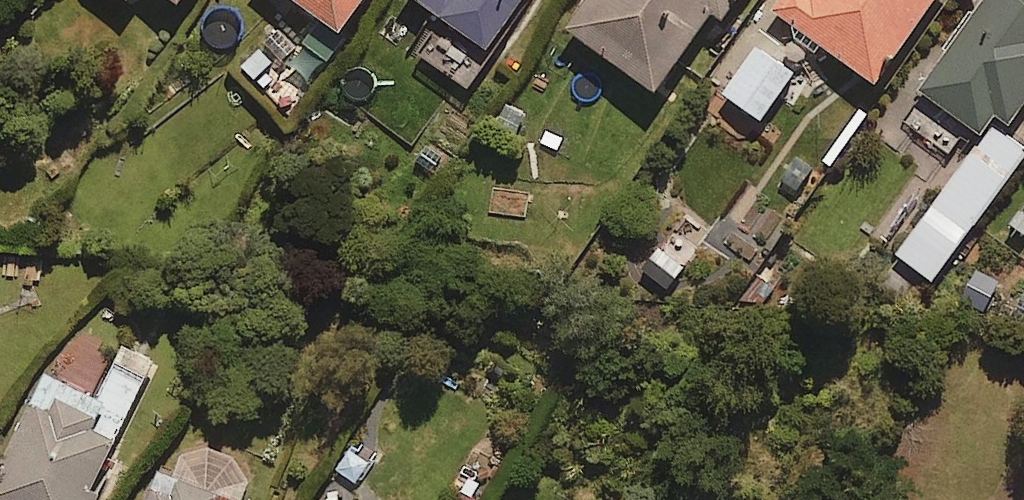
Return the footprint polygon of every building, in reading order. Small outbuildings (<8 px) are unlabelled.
[(321,22),(303,47),(323,61),(366,0),(288,0),(321,22)] [(417,55),(471,93),(492,62),(485,57),(524,0),(412,0),(441,20),(417,55)] [(565,30),(655,96),(713,16),(722,23),(738,0),(587,0),(565,30)] [(771,13),(877,87),(937,0),(780,0),(771,13)] [(1004,134),(1023,107),(1023,0),(984,0),(898,118),(950,155),(961,140),(974,149),(897,256),(935,282),(1023,158),(1023,148),(1004,134)] [(794,76),(757,49),(724,96),(761,122),(794,76)] [(658,247),(638,271),(670,298),(690,274),(658,247)] [(103,497),(92,492),(153,363),(122,349),(97,402),(46,377),(0,473),(0,499),(101,499),(103,497)] [(144,499),(241,499),(246,486),(238,463),(224,452),(207,447),(184,453),(169,478),(157,472),(144,499)]
